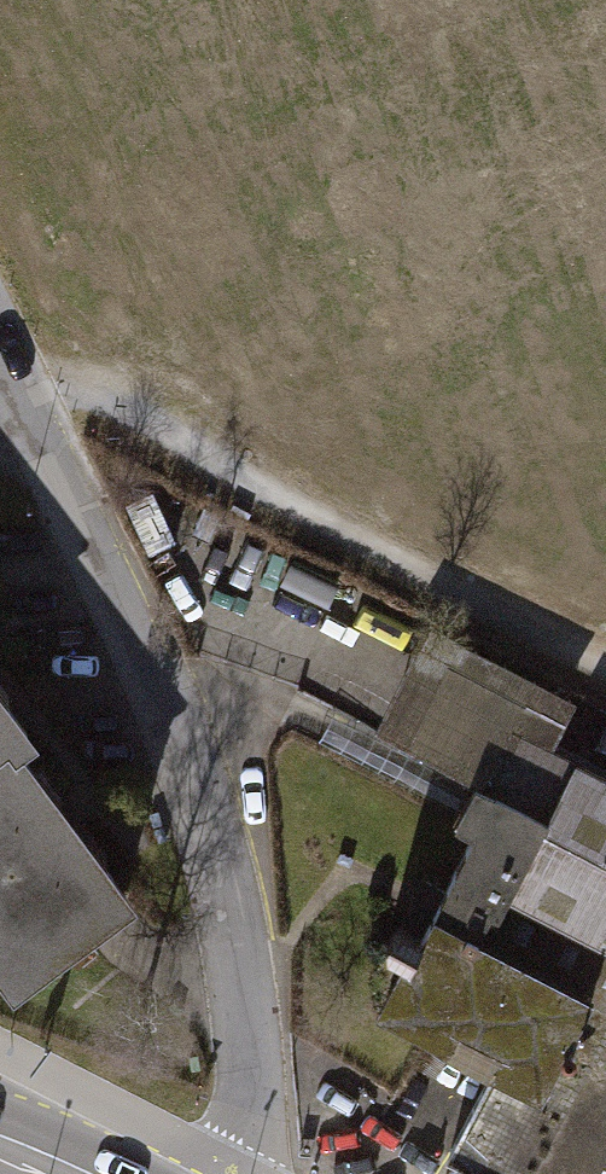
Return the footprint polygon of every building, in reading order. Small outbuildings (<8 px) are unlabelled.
[(10,740),(26,728),(0,694),(0,747),(10,740)] [(16,978),(127,895),(10,740),(0,747),(0,956),(16,978)] [(520,750),(381,990),(503,1060),(443,1164),(461,1173),(605,1173),(605,799),(520,750)]
